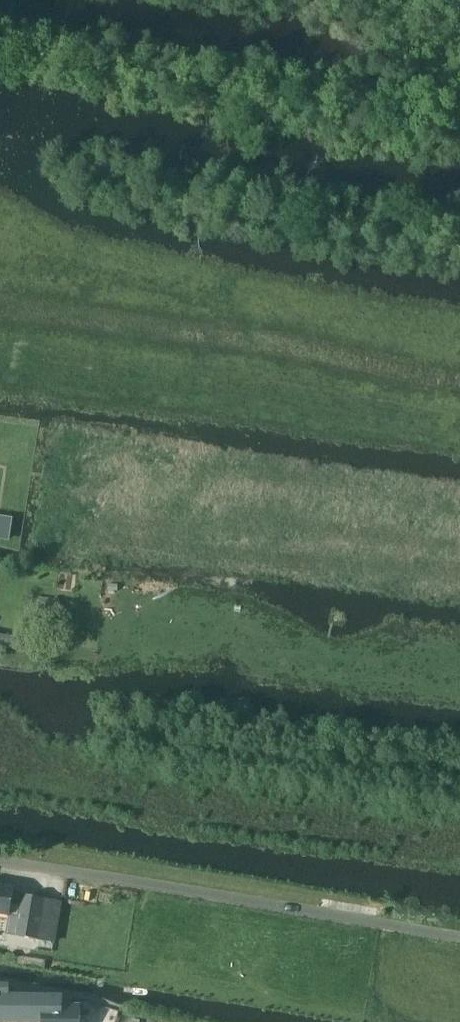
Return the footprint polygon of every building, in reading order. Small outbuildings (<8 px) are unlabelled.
[(9,917),(10,915),(19,916),(15,935),(40,939),(47,900),(23,896),(21,905),(13,904),(16,890),(0,887),(0,916),(9,917)] [(82,1004),(64,1004),(64,997),(10,996),(11,986),(0,985),(0,1021),(81,1021),(82,1004)]
